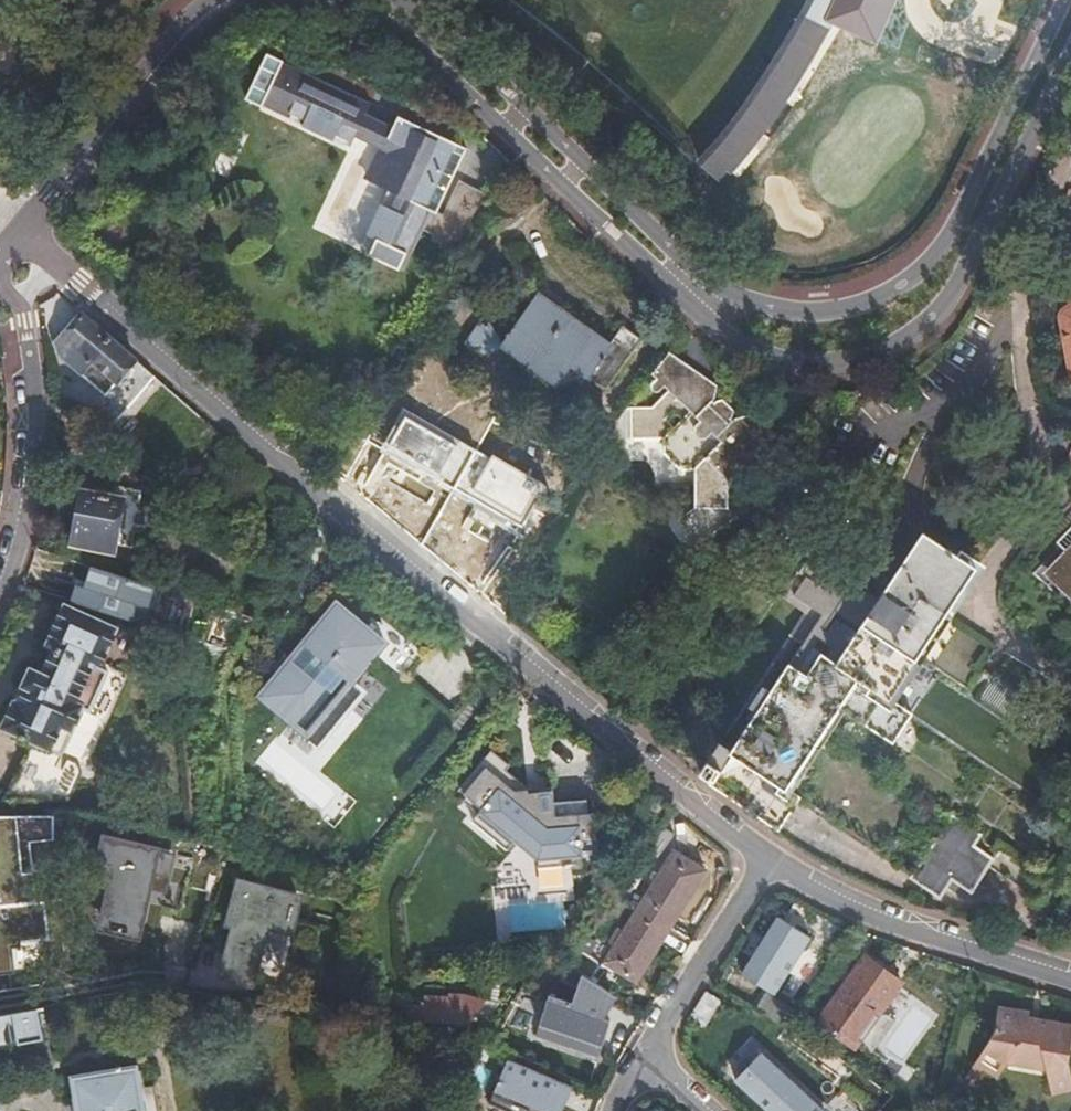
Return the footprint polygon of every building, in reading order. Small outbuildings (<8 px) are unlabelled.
[(784,49),(740,112),(694,166),(715,181),(762,125),(800,70),(837,6),(840,0),(811,0),(784,49)] [(360,94),(284,58),(263,104),(279,111),(282,105),(321,125),(319,131),(350,146),(354,139),(360,142),(361,139),(380,148),(367,178),(402,195),(397,208),(388,203),(373,234),(383,239),(375,256),(405,271),(426,230),(442,238),(439,244),(449,249),(446,254),(454,258),(493,191),(452,162),(436,197),(430,195),(456,139),(390,108),(388,113),(358,99),(360,94)] [(540,293),(502,344),(557,387),(574,364),(606,388),(632,352),(618,341),(615,343),(610,344),(586,326),(582,332),(561,316),(565,311),(540,293)] [(1062,315),(1062,320),(1070,369),(1070,303),(1067,306),(1064,310),(1062,315)] [(106,395),(136,359),(81,312),(55,344),(59,355),(106,395)] [(667,350),(647,373),(666,390),(651,406),(630,407),(630,438),(664,437),(688,412),(699,421),(694,427),(694,434),(698,437),(703,436),(708,430),(719,441),(696,466),(697,508),(732,507),(732,474),(756,449),(766,458),(788,436),(751,409),(735,413),(729,419),(711,403),(717,397),(717,385),(667,350)] [(159,401),(167,387),(149,377),(141,390),(159,401)] [(621,408),(603,438),(630,438),(630,407),(621,408)] [(404,410),(382,448),(454,489),(476,451),(404,410)] [(543,488),(476,451),(454,489),(521,527),(543,488)] [(81,490),(73,541),(116,549),(117,540),(133,542),(135,527),(141,528),(149,524),(151,511),(146,505),(139,504),(140,498),(81,490)] [(947,609),(976,564),(933,534),(889,599),(868,585),(862,595),(810,562),(789,593),(809,608),(745,703),(756,710),(733,744),(723,737),(702,767),(712,773),(709,777),(778,824),(799,795),(783,783),(828,717),(836,724),(851,702),(873,718),(869,724),(892,740),(912,709),(894,697),(922,656),(975,693),(1004,648),(1001,646),(957,616),(947,609)] [(1054,574),(1070,590),(1070,557),(1054,574)] [(104,605),(114,572),(75,560),(66,592),(104,605)] [(985,570),(976,564),(947,609),(957,616),(985,570)] [(21,682),(0,726),(48,751),(69,706),(63,702),(74,682),(86,688),(115,627),(63,600),(52,621),(42,616),(33,635),(39,638),(32,652),(26,650),(13,677),(21,682)] [(386,645),(337,605),(291,661),(285,656),(284,658),(290,663),(284,670),(288,673),(279,685),(274,681),(260,699),(320,748),(363,696),(352,686),(386,645)] [(288,673),(284,670),(274,681),(279,685),(288,673)] [(983,698),(1062,752),(1070,738),(1070,727),(998,677),(983,698)] [(932,723),(912,709),(892,740),(911,753),(932,723)] [(55,759),(55,756),(19,750),(13,785),(69,793),(73,762),(55,759)] [(511,766),(492,751),(459,791),(467,798),(464,802),(479,815),(473,822),(509,851),(522,835),(538,848),(540,868),(564,866),(563,858),(585,856),(583,841),(599,839),(594,799),(555,803),(553,787),(547,788),(538,789),(539,793),(529,794),(528,789),(524,785),(507,771),(511,766)] [(547,788),(546,780),(524,783),(524,785),(528,789),(529,794),(539,793),(538,789),(547,788)] [(955,809),(912,873),(941,893),(953,875),(973,890),(996,856),(975,841),(983,829),(955,809)] [(40,811),(0,812),(0,972),(8,972),(6,939),(45,937),(40,811)] [(664,815),(651,836),(662,843),(675,822),(664,815)] [(176,852),(102,835),(90,885),(105,888),(96,929),(141,940),(151,899),(164,902),(176,852)] [(642,890),(671,907),(704,854),(676,837),(642,890)] [(302,897),(237,880),(224,926),(230,928),(216,980),(251,989),(265,937),(289,944),(302,897)] [(635,966),(671,907),(642,890),(606,948),(635,966)] [(777,917),(743,973),(776,993),(809,937),(777,917)] [(599,954),(582,943),(571,961),(593,974),(599,963),(599,954)] [(866,947),(815,1016),(853,1042),(903,975),(866,947)] [(548,995),(535,1034),(597,1054),(608,1021),(604,1018),(615,996),(581,978),(573,1003),(548,995)] [(713,984),(691,1020),(705,1029),(727,993),(713,984)] [(0,992),(0,1006),(28,1001),(26,988),(0,992)] [(489,997),(432,997),(433,1020),(477,1021),(489,997)] [(967,1046),(987,1065),(1000,1051),(1038,1063),(1040,1089),(1064,1087),(1062,1061),(1070,1032),(1070,1026),(1028,1012),(1030,1007),(998,997),(991,1021),(967,1046)] [(20,1034),(22,1040),(45,1036),(45,1033),(51,1032),(46,1001),(40,1002),(0,1008),(0,1038),(20,1034)] [(736,1079),(768,1110),(827,1110),(765,1050),(736,1079)] [(76,1073),(82,1110),(149,1110),(155,1110),(151,1085),(156,1084),(156,1086),(158,1085),(158,1087),(160,1087),(159,1083),(142,1086),(138,1061),(76,1073)] [(506,1062),(491,1098),(520,1110),(563,1110),(572,1089),(506,1062)] [(160,1087),(158,1087),(158,1085),(156,1086),(156,1084),(151,1085),(155,1110),(149,1110),(163,1110),(160,1087)]
